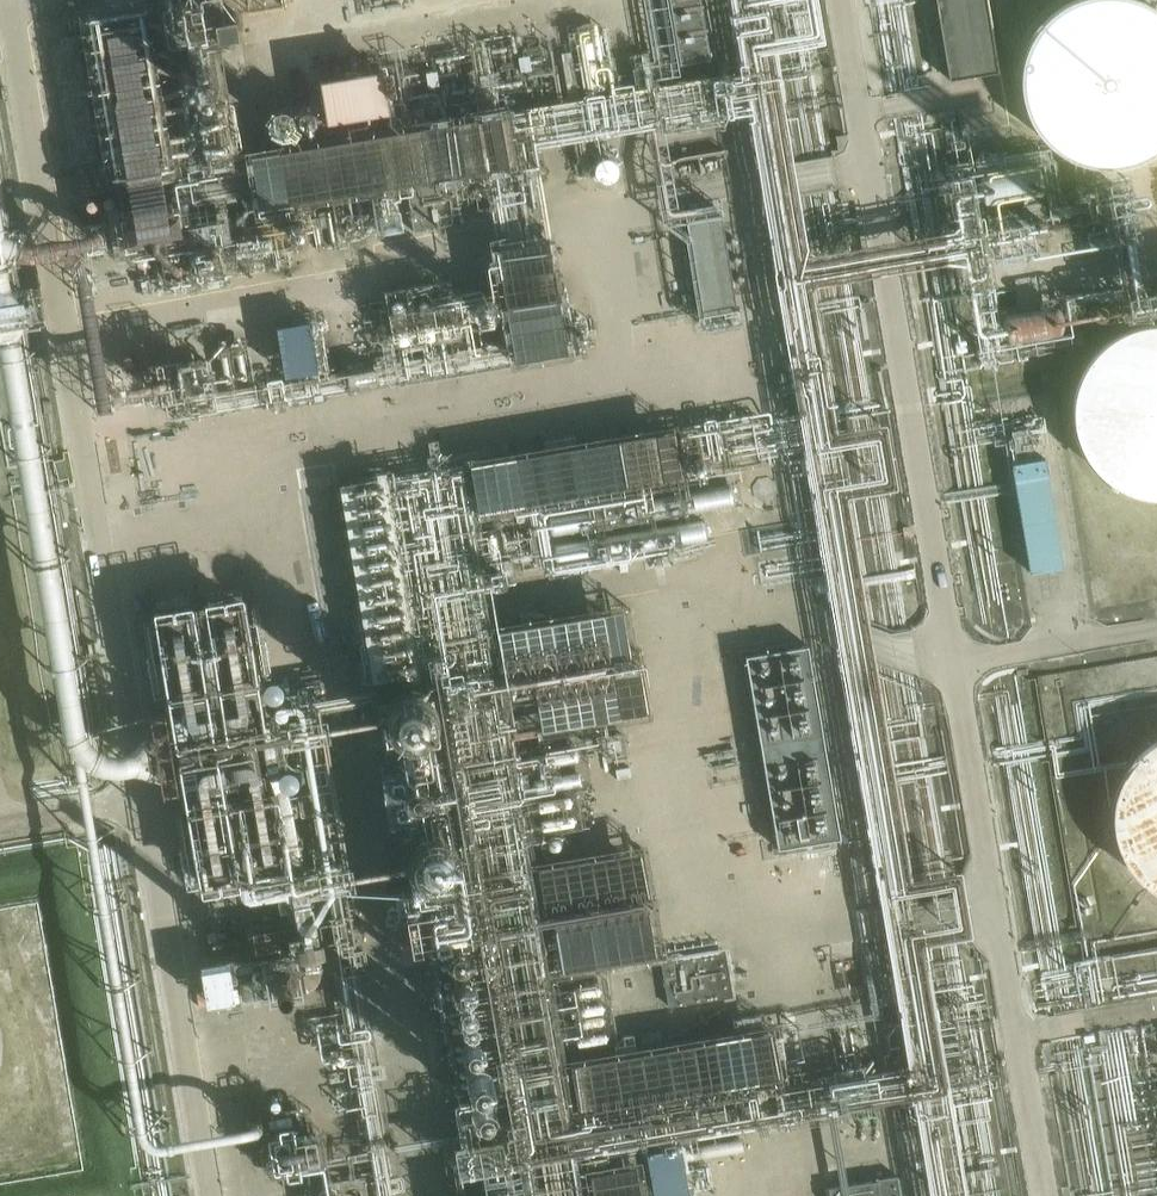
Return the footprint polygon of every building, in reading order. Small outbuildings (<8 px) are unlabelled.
[(78,17),(120,252),(155,246),(162,282),(296,257),(285,199),(408,177),(417,227),(459,219),(450,169),(536,154),(535,145),(690,117),(683,78),(523,107),(510,36),(435,50),(446,113),(388,123),(378,71),(323,81),(333,136),(229,155),(201,0),(174,0),(78,17)] [(680,63),(710,59),(700,0),(670,0),(680,63)] [(952,78),(1000,71),(989,0),(939,0),(952,78)] [(1155,3),(1150,0),(1065,0),(1060,3),(1052,8),(1042,17),(1031,31),(1024,45),(1019,63),(1018,80),(1020,97),(1024,112),(1028,121),(1033,129),(1044,142),(1056,152),(1071,161),(1078,163),(1090,167),(1106,168),(1123,167),(1139,162),(1156,154),(1156,153),(1156,4),(1155,3)] [(720,214),(688,220),(703,314),(736,309),(720,214)] [(550,236),(495,245),(512,353),(567,344),(550,236)] [(462,277),(376,289),(383,340),(469,328),(462,277)] [(1146,316),(1133,319),(1120,325),(1108,332),(1097,341),(1088,352),(1081,364),(1076,376),(1072,390),(1071,404),(1073,418),(1076,431),(1081,444),(1088,456),(1097,466),(1108,475),(1120,483),(1133,488),(1146,491),(1156,492),(1156,315),(1146,316)] [(312,322),(280,327),(287,376),(319,371),(312,322)] [(258,401),(251,346),(133,360),(138,397),(164,394),(166,412),(258,401)] [(630,1122),(784,1098),(771,1021),(583,1051),(568,961),(654,947),(637,843),(597,849),(577,722),(650,710),(633,603),(491,625),(474,516),(536,506),(546,570),(661,551),(659,542),(704,535),(700,506),(727,502),(722,467),(776,458),(769,413),(344,481),(459,1195),(642,1195),(630,1122)] [(1012,466),(1029,575),(1062,570),(1044,461),(1012,466)] [(784,525),(787,572),(812,570),(809,523),(784,525)] [(154,608),(198,889),(292,874),(249,593),(154,608)] [(780,849),(841,839),(808,644),(746,655),(780,849)] [(1154,733),(1143,741),(1132,751),(1124,762),(1117,774),(1113,788),(1110,802),(1110,816),(1113,830),(1117,843),(1124,856),(1132,867),(1142,877),(1154,885),(1156,887),(1156,731),(1154,733)] [(206,1000),(326,981),(316,917),(309,918),(246,928),(249,948),(199,956),(206,1000)] [(729,948),(662,961),(669,1007),(737,996),(729,948)] [(362,1148),(319,1155),(312,1115),(264,1122),(272,1173),(308,1167),(313,1195),(370,1195),(362,1148)] [(830,1190),(831,1195),(900,1195),(898,1180),(830,1190)]
